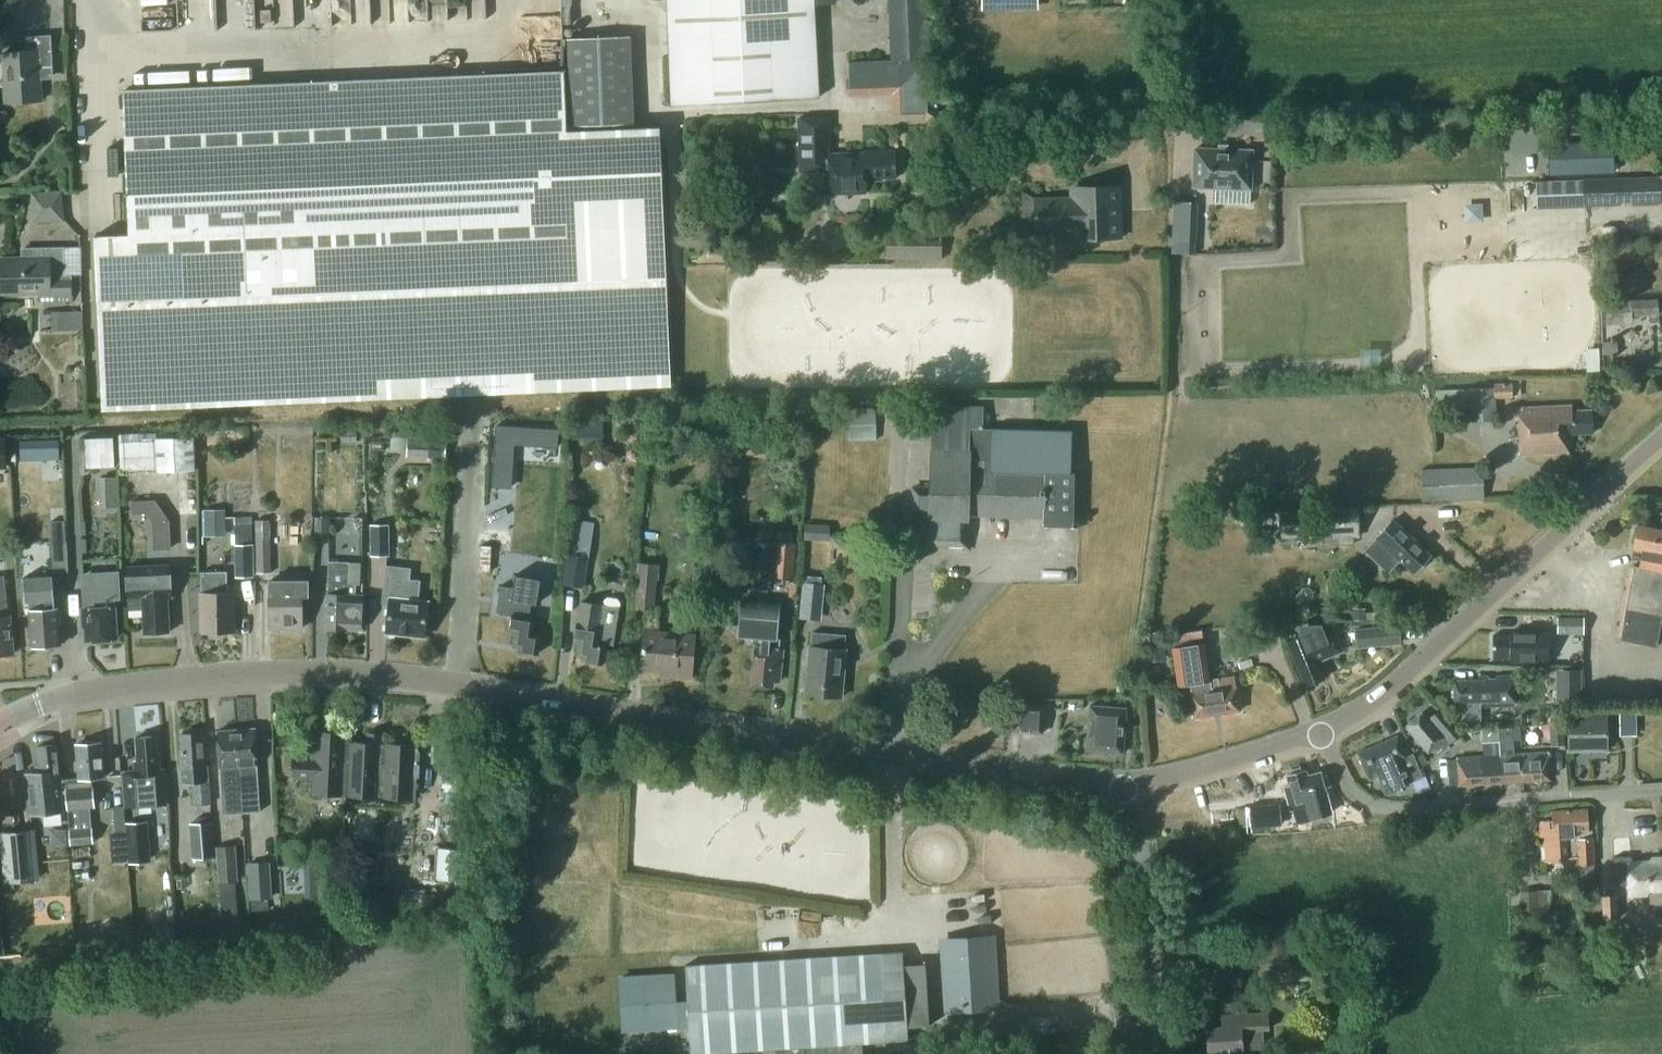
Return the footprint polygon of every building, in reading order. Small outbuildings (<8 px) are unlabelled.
[(673,105),(819,97),(814,4),(836,3),(836,0),(668,0),(673,105)] [(923,0),(889,0),(892,60),(847,62),(848,88),(899,87),(899,112),(926,111),(923,0)] [(982,14),(1035,13),(1035,0),(982,0),(982,14)] [(39,98),(38,74),(53,74),(51,33),(26,34),(27,48),(5,49),(6,58),(0,59),(0,82),(7,82),(7,100),(39,98)] [(630,35),(568,38),(571,126),(633,124),(630,35)] [(670,379),(660,127),(567,131),(564,71),(123,88),(129,232),(94,234),(101,402),(670,379)] [(865,191),(865,181),(881,180),(881,178),(894,177),(893,150),(830,152),(830,144),(831,144),(830,116),(798,117),(800,171),(826,170),(827,193),(865,191)] [(1644,139),(1579,143),(1581,173),(1646,170),(1644,139)] [(1194,144),(1193,182),(1250,184),(1251,145),(1194,144)] [(1658,178),(1581,182),(1582,205),(1659,201),(1658,178)] [(1534,181),(1535,207),(1548,206),(1547,181),(1534,181)] [(66,214),(64,183),(35,185),(37,215),(66,214)] [(1018,231),(1071,229),(1071,239),(1122,237),(1120,183),(1070,185),(1070,195),(1035,196),(1021,191),(1018,231)] [(1193,237),(1194,198),(1174,197),(1173,237),(1193,237)] [(942,238),(885,238),(885,258),(942,258),(942,238)] [(0,257),(0,289),(38,289),(38,297),(70,297),(70,273),(79,273),(79,245),(24,245),(24,257),(0,257)] [(1631,300),(1605,302),(1605,304),(1600,304),(1601,320),(1606,319),(1607,324),(1633,322),(1632,315),(1651,314),(1652,321),(1659,320),(1660,331),(1661,331),(1661,303),(1658,304),(1658,298),(1631,300)] [(84,329),(83,310),(51,311),(51,330),(84,329)] [(1618,354),(1617,341),(1602,341),(1603,355),(1618,354)] [(1469,388),(1470,409),(1470,419),(1496,418),(1496,395),(1512,395),(1512,381),(1490,381),(1490,386),(1469,386),(1469,388)] [(1439,410),(1470,409),(1469,388),(1439,389),(1439,410)] [(934,404),(934,408),(932,487),(915,487),(914,512),(925,512),(924,543),(947,543),(947,547),(969,547),(969,514),(1046,515),(1045,524),(1080,525),(1080,519),(1075,519),(1076,470),(1072,470),(1073,429),(984,427),(985,405),(934,404)] [(1568,450),(1567,432),(1593,430),(1592,409),(1574,410),(1573,404),(1519,407),(1521,453),(1568,450)] [(877,440),(876,408),(847,408),(848,441),(877,440)] [(603,429),(605,415),(579,413),(578,427),(603,429)] [(436,428),(393,426),(391,448),(406,449),(406,456),(434,458),(436,428)] [(513,443),(557,446),(558,429),(497,426),(493,485),(511,487),(513,443)] [(357,441),(357,430),(343,430),(343,442),(357,441)] [(114,434),(81,435),(82,450),(85,450),(85,452),(115,451),(114,434)] [(122,471),(193,467),(191,434),(120,438),(122,471)] [(42,459),(59,458),(59,439),(41,440),(42,459)] [(1485,497),(1484,466),(1422,469),(1423,500),(1485,497)] [(116,476),(100,476),(100,491),(117,490),(116,476)] [(132,500),(133,513),(147,513),(146,500),(132,500)] [(228,501),(205,501),(206,527),(229,526),(228,501)] [(1360,537),(1359,506),(1279,508),(1280,538),(1321,537),(1322,544),(1353,543),(1352,537),(1360,537)] [(328,537),(328,515),(315,515),(315,537),(328,537)] [(1413,572),(1430,554),(1392,518),(1375,536),(1376,537),(1367,547),(1391,569),(1400,559),(1413,572)] [(256,519),(257,573),(271,573),(270,538),(269,538),(268,519),(256,519)] [(567,553),(568,553),(564,580),(584,583),(593,523),(572,519),(567,553)] [(65,520),(51,521),(52,551),(66,550),(65,520)] [(251,523),(237,523),(238,574),(253,574),(251,523)] [(389,523),(372,523),(373,554),(390,554),(389,523)] [(805,523),(804,539),(818,540),(819,524),(805,523)] [(1638,524),(1634,548),(1643,549),(1640,566),(1634,565),(1620,638),(1657,645),(1661,621),(1661,529),(1638,524)] [(1262,547),(1269,531),(1260,527),(1253,543),(1262,547)] [(496,570),(525,571),(526,539),(497,538),(496,570)] [(765,538),(762,574),(793,577),(797,542),(765,538)] [(327,626),(347,627),(348,626),(360,626),(361,593),(348,592),(350,560),(330,559),(327,626)] [(691,675),(694,633),(659,630),(660,609),(656,609),(659,564),(638,562),(634,607),(647,608),(642,667),(672,670),(672,673),(691,675)] [(170,630),(168,594),(163,594),(162,586),(172,585),(170,563),(126,565),(129,609),(143,608),(144,631),(170,630)] [(386,564),(383,595),(391,596),(390,606),(389,606),(387,631),(425,635),(429,599),(418,598),(420,578),(410,577),(411,566),(386,564)] [(203,629),(235,629),(235,609),(238,606),(237,596),(234,593),(234,590),(228,590),(227,569),(203,569),(203,591),(202,591),(203,629)] [(119,570),(81,572),(84,624),(87,624),(88,637),(116,636),(114,599),(121,598),(119,570)] [(58,606),(55,607),(53,574),(25,576),(26,600),(30,600),(32,645),(36,645),(36,647),(48,646),(48,644),(61,643),(59,622),(62,622),(61,610),(58,610),(58,606)] [(6,593),(3,575),(0,575),(0,651),(15,650),(11,612),(8,613),(6,593)] [(303,625),(302,595),(309,595),(308,580),(284,580),(285,591),(269,592),(270,626),(303,625)] [(819,614),(821,583),(803,582),(801,613),(819,614)] [(538,652),(541,632),(533,631),(535,615),(529,614),(532,593),(518,591),(515,612),(512,611),(510,629),(515,630),(513,645),(518,646),(517,649),(538,652)] [(604,598),(603,603),(581,600),(578,622),(577,622),(574,639),(580,640),(578,655),(583,655),(582,659),(603,662),(605,642),(616,644),(622,606),(619,606),(620,601),(617,597),(608,595),(604,598)] [(751,650),(751,658),(754,660),(752,682),(755,682),(758,686),(767,687),(770,684),(773,684),(774,678),(780,679),(782,657),(781,657),(782,648),(780,648),(781,638),(777,637),(781,601),(741,597),(737,633),(761,636),(760,644),(755,644),(755,647),(751,650)] [(1352,619),(1365,619),(1365,608),(1352,608),(1352,619)] [(1559,630),(1585,630),(1585,615),(1559,615),(1559,630)] [(1323,627),(1321,623),(1300,625),(1300,636),(1289,641),(1307,684),(1324,677),(1317,661),(1344,650),(1335,629),(1332,623),(1323,627)] [(1358,644),(1401,640),(1399,624),(1356,628),(1358,644)] [(1164,661),(1165,631),(1146,631),(1146,661),(1164,661)] [(1549,632),(1510,631),(1510,635),(1493,635),(1493,658),(1509,658),(1509,662),(1548,662),(1549,632)] [(841,696),(845,648),(844,648),(845,635),(812,632),(811,646),(810,645),(806,693),(841,696)] [(1239,709),(1234,675),(1208,679),(1202,641),(1173,646),(1179,684),(1191,682),(1197,716),(1239,709)] [(1583,649),(1569,649),(1568,664),(1583,664),(1583,649)] [(1556,702),(1581,702),(1582,669),(1556,669),(1556,702)] [(1489,680),(1489,676),(1479,676),(1479,680),(1455,681),(1456,703),(1466,703),(1466,720),(1481,720),(1481,707),(1517,706),(1516,676),(1497,676),(1497,680),(1489,680)] [(1042,733),(1044,706),(1010,703),(1008,730),(1042,733)] [(1125,708),(1090,705),(1087,749),(1122,751),(1125,708)] [(1637,731),(1636,705),(1621,706),(1622,732),(1637,731)] [(1407,726),(1430,751),(1440,742),(1445,747),(1463,731),(1440,707),(1429,717),(1423,710),(1407,726)] [(1608,748),(1606,711),(1583,712),(1583,707),(1569,708),(1571,750),(1608,748)] [(1564,744),(1563,722),(1542,723),(1543,738),(1550,737),(1551,745),(1564,744)] [(1512,725),(1512,727),(1513,727),(1514,739),(1520,739),(1519,724),(1512,725)] [(1498,728),(1499,740),(1499,754),(1502,781),(1523,780),(1521,753),(1512,753),(1511,739),(1514,739),(1513,727),(1498,728)] [(1499,740),(1498,728),(1481,729),(1481,741),(1499,740)] [(237,730),(242,814),(261,812),(256,729),(237,730)] [(242,814),(237,730),(218,732),(222,793),(224,793),(225,815),(242,814)] [(415,798),(417,745),(351,742),(351,733),(315,731),(314,757),(296,756),(295,778),(312,779),(311,793),(415,798)] [(183,779),(193,779),(195,806),(211,805),(208,768),(205,768),(202,734),(182,735),(183,753),(181,753),(183,779)] [(1423,776),(1413,753),(1406,756),(1397,736),(1358,752),(1370,780),(1380,776),(1386,791),(1423,776)] [(156,737),(136,738),(138,762),(135,762),(136,771),(123,772),(126,807),(168,804),(166,773),(161,773),(160,755),(158,755),(156,737)] [(73,846),(93,844),(90,807),(95,806),(93,779),(105,778),(102,743),(77,745),(80,780),(67,781),(73,846)] [(65,812),(58,745),(39,747),(41,765),(37,765),(38,774),(27,775),(31,815),(65,812)] [(1550,779),(1548,751),(1521,753),(1523,780),(1550,779)] [(1479,783),(1502,781),(1499,754),(1477,756),(1479,783)] [(1458,784),(1479,783),(1477,756),(1456,757),(1456,759),(1449,759),(1450,783),(1458,782),(1458,784)] [(1330,811),(1319,772),(1307,776),(1305,770),(1286,776),(1289,785),(1282,787),(1289,809),(1304,805),(1308,818),(1330,811)] [(1251,825),(1280,823),(1278,805),(1250,807),(1250,808),(1251,825)] [(1251,825),(1250,808),(1239,809),(1240,826),(1251,825)] [(1542,864),(1566,862),(1566,857),(1578,856),(1578,866),(1593,865),(1591,830),(1587,830),(1586,811),(1553,813),(1553,822),(1539,822),(1542,864)] [(148,820),(126,822),(127,832),(128,860),(129,863),(151,862),(148,820)] [(212,821),(191,823),(194,856),(215,854),(212,821)] [(33,830),(2,833),(7,881),(37,878),(33,830)] [(1630,863),(1629,838),(1613,839),(1616,885),(1630,885),(1631,893),(1649,892),(1650,905),(1661,905),(1661,861),(1630,863)] [(232,845),(217,846),(219,882),(220,882),(222,882),(235,881),(232,845)] [(462,849),(438,848),(437,878),(461,880),(462,849)] [(317,883),(318,896),(329,896),(327,861),(320,861),(320,866),(316,866),(317,883)] [(268,864),(250,865),(252,900),(270,899),(268,864)] [(316,864),(304,865),(305,884),(317,883),(316,866),(316,864)] [(236,897),(235,881),(222,882),(220,882),(221,898),(236,897)] [(1535,893),(1520,893),(1520,919),(1535,919),(1535,893)] [(1617,895),(1603,896),(1605,919),(1618,918),(1617,895)] [(152,933),(134,934),(135,946),(153,945),(152,933)] [(1594,936),(1586,936),(1587,951),(1595,951),(1594,936)] [(950,1006),(993,1004),(990,938),(947,941),(950,1006)] [(904,950),(882,951),(686,961),(690,1049),(908,1038),(904,950)] [(669,977),(617,980),(619,1032),(671,1029),(669,977)] [(1221,1015),(1222,1026),(1207,1027),(1208,1052),(1243,1049),(1264,1047),(1262,1029),(1269,1028),(1268,1012),(1221,1015)] [(807,1046),(807,1053),(847,1053),(847,1044),(807,1046)]
